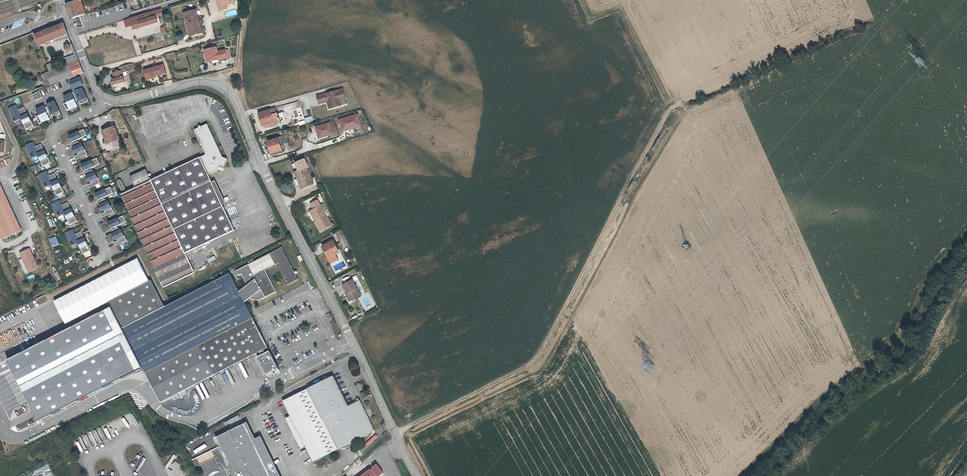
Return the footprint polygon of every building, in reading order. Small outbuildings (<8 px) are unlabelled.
[(71,19),(86,15),(81,0),(67,5),(71,19)] [(220,11),(224,9),(223,8),(227,6),(226,4),(231,2),(231,1),(235,0),(216,0),(220,11)] [(162,8),(149,12),(151,17),(157,16),(164,14),(162,8)] [(184,14),(187,21),(190,21),(194,37),(204,34),(197,11),(184,14)] [(151,17),(149,12),(124,19),(126,27),(133,25),(134,29),(158,22),(157,16),(151,17)] [(40,33),(39,31),(34,33),(39,46),(69,35),(64,23),(40,33)] [(219,52),(218,47),(203,50),(207,65),(227,59),(225,51),(219,52)] [(42,75),(46,87),(50,85),(66,79),(84,73),(77,56),(48,66),(50,72),(42,75)] [(127,69),(133,68),(132,63),(121,66),(122,71),(127,69)] [(154,68),(153,67),(145,69),(147,79),(156,76),(156,74),(158,73),(158,75),(166,73),(163,64),(156,66),(156,67),(154,68)] [(114,73),(116,79),(113,79),(114,85),(125,82),(122,70),(114,73)] [(76,77),(69,79),(74,90),(83,86),(80,78),(77,79),(76,77)] [(82,89),(74,92),(80,105),(88,101),(82,89)] [(344,89),(319,96),(318,96),(320,103),(329,101),(331,100),(333,107),(343,105),(341,100),(347,98),(344,89)] [(40,91),(29,96),(32,102),(43,97),(40,91)] [(71,93),(63,97),(66,103),(63,104),(67,112),(78,107),(71,93)] [(55,102),(47,105),(53,118),(61,114),(55,102)] [(16,105),(8,109),(14,122),(21,119),(23,125),(24,124),(26,130),(34,126),(31,121),(28,114),(27,114),(24,108),(18,110),(16,105)] [(43,106),(35,110),(38,116),(36,117),(39,125),(50,120),(43,106)] [(280,122),(276,108),(258,113),(262,127),(280,122)] [(339,120),(343,133),(363,127),(359,114),(339,120)] [(201,157),(209,175),(219,170),(223,172),(229,159),(225,158),(209,124),(196,130),(206,155),(201,157)] [(298,125),(291,127),(293,134),(296,133),(295,130),(300,129),(299,125),(298,125)] [(104,132),(108,143),(113,141),(116,147),(122,144),(115,127),(104,132)] [(293,134),(291,127),(281,130),(282,134),(287,133),(288,135),(293,134)] [(84,130),(68,137),(71,144),(82,139),(81,138),(86,136),(84,130)] [(284,149),(281,137),(270,140),(273,152),(284,149)] [(33,142),(25,146),(31,159),(38,156),(40,161),(41,161),(43,166),(51,163),(48,158),(45,151),(44,151),(41,144),(36,147),(33,142)] [(82,145),(72,149),(75,155),(78,154),(78,155),(74,157),(76,160),(87,155),(82,145)] [(113,157),(110,151),(103,154),(107,160),(113,157)] [(209,175),(201,157),(171,171),(151,180),(147,170),(130,177),(134,188),(121,194),(131,216),(130,217),(143,245),(223,206),(211,179),(209,175)] [(97,159),(81,165),(84,171),(99,165),(97,159)] [(303,183),(300,184),(303,189),(314,184),(307,168),(296,172),(298,179),(301,178),(303,183)] [(47,171),(39,175),(45,188),(51,185),(54,191),(54,190),(57,196),(64,192),(62,187),(58,180),(55,174),(49,176),(47,171)] [(95,173),(86,178),(89,184),(92,183),(92,184),(88,186),(90,189),(100,184),(95,173)] [(1,185),(0,186),(0,233),(2,238),(21,230),(1,185)] [(110,188),(95,194),(97,200),(113,194),(110,188)] [(60,201),(52,204),(58,218),(65,215),(67,220),(68,220),(70,225),(78,222),(75,217),(72,209),(71,210),(68,203),(62,206),(60,201)] [(109,202),(99,207),(102,213),(105,212),(101,214),(103,218),(114,213),(109,202)] [(318,220),(316,221),(315,221),(320,232),(333,226),(324,210),(326,209),(323,203),(313,209),(318,218),(318,220)] [(153,268),(185,253),(235,230),(223,206),(143,245),(143,246),(153,268)] [(310,210),(316,221),(318,220),(318,218),(313,209),(310,210)] [(123,217),(108,223),(110,229),(126,223),(123,217)] [(73,230),(65,234),(71,247),(78,244),(80,249),(81,249),(83,254),(91,251),(88,246),(85,239),(84,239),(81,232),(76,235),(73,230)] [(122,231),(112,235),(115,242),(118,240),(118,241),(114,243),(116,247),(127,241),(122,231)] [(50,239),(53,248),(60,245),(57,236),(50,239)] [(341,252),(334,240),(322,246),(328,258),(336,254),(341,252)] [(144,369),(161,402),(213,375),(225,369),(269,348),(245,301),(251,296),(251,297),(252,297),(253,298),(254,298),(255,299),(256,299),(257,299),(258,299),(259,299),(260,299),(260,298),(261,298),(262,298),(276,290),(265,269),(277,263),(288,284),(298,278),(295,272),(282,246),(235,270),(237,275),(241,273),(246,285),(239,291),(230,273),(164,307),(161,302),(119,324),(144,369)] [(20,253),(22,258),(18,260),(24,273),(37,267),(29,249),(20,253)] [(185,253),(153,268),(162,286),(193,271),(185,253)] [(336,254),(328,258),(331,263),(339,260),(336,254)] [(137,259),(53,302),(65,325),(109,302),(108,303),(112,310),(119,324),(161,302),(150,281),(149,282),(137,259)] [(347,294),(350,300),(360,295),(352,280),(342,285),(347,294)] [(119,324),(112,310),(10,361),(41,422),(144,369),(119,324)] [(3,334),(7,342),(13,338),(9,330),(3,334)] [(273,352),(259,359),(268,377),(282,370),(273,352)] [(348,409),(332,379),(282,404),(312,464),(375,432),(360,403),(348,409)] [(254,440),(255,439),(246,421),(243,423),(246,429),(248,429),(254,440)] [(243,423),(214,437),(234,475),(270,475),(252,440),(254,440),(248,429),(246,429),(243,423)] [(255,439),(254,440),(252,440),(270,475),(282,475),(261,436),(255,439)] [(199,463),(214,457),(212,451),(197,458),(199,463)]
